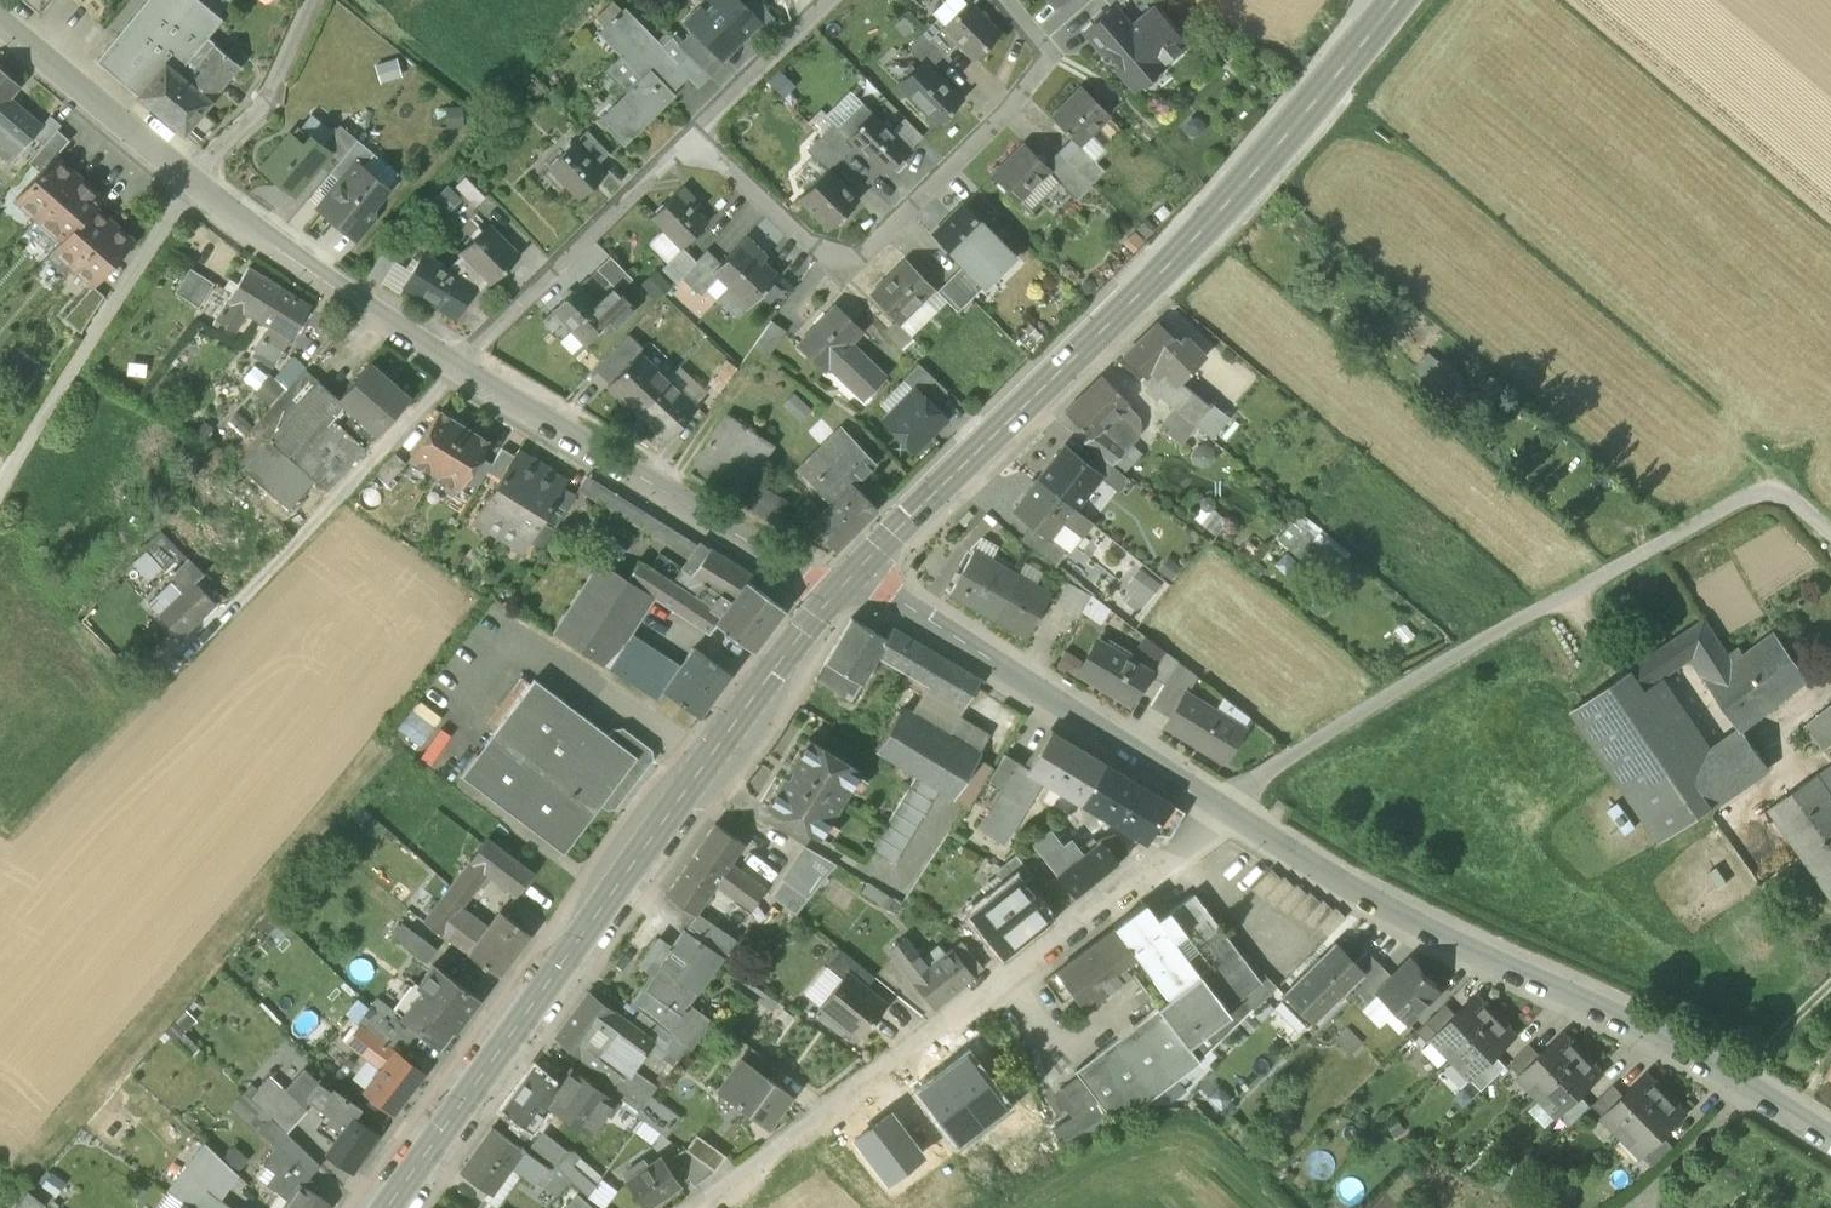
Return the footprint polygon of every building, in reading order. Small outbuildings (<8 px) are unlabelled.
[(40,15),(52,0),(22,0),(40,15)] [(138,95),(164,63),(177,73),(206,38),(221,19),(209,9),(198,0),(147,0),(96,61),(138,95)] [(720,55),(721,55),(741,34),(745,37),(753,29),(750,26),(756,20),(737,0),(714,0),(689,24),(695,29),(720,55)] [(1113,9),(1124,0),(1105,0),(1112,8),(1113,9)] [(958,41),(974,58),(998,34),(968,3),(945,25),(943,27),(958,41)] [(1121,66),(1138,85),(1183,47),(1150,8),(1129,27),(1113,9),(1112,8),(1086,31),(1103,51),(1101,52),(1103,54),(1107,50),(1119,64),(1115,68),(1116,70),(1121,66)] [(684,71),(677,63),(661,48),(656,42),(624,9),(616,17),(615,16),(610,20),(612,22),(605,28),(649,73),(602,120),(625,144),(673,97),(671,95),(666,89),(683,72),(684,71)] [(925,32),(924,33),(944,54),(958,41),(943,27),(945,25),(929,9),(915,22),(925,32)] [(679,45),(687,53),(710,76),(726,60),(721,55),(720,55),(695,29),(679,45)] [(667,32),(656,42),(661,48),(672,37),(667,32)] [(930,68),(944,54),(924,33),(908,48),(922,62),(923,61),(930,68)] [(672,37),(661,48),(677,63),(687,53),(679,45),(672,37)] [(138,95),(183,132),(201,111),(238,65),(206,38),(177,73),(164,63),(138,95)] [(698,87),(710,76),(687,53),(677,63),(684,71),(683,72),(689,78),(698,87)] [(899,85),(936,123),(961,99),(930,68),(923,61),(922,62),(899,85)] [(11,161),(22,148),(22,147),(32,136),(41,125),(8,97),(18,86),(0,70),(0,152),(11,161)] [(666,89),(671,95),(689,78),(683,72),(666,89)] [(1072,138),(1079,145),(1080,144),(1110,115),(1082,87),(1051,118),(1072,138)] [(862,102),(847,117),(858,128),(849,137),(856,144),(885,173),(909,149),(892,132),(862,102)] [(183,132),(197,144),(197,143),(214,122),(201,111),(183,132)] [(32,136),(43,145),(57,129),(61,125),(50,115),(41,125),(32,136)] [(838,126),(849,137),(858,128),(847,117),(839,125),(838,126)] [(892,132),(909,149),(923,136),(906,119),(892,132)] [(836,122),(821,136),(842,158),(856,144),(849,137),(838,126),(839,125),(836,122)] [(318,163),(329,172),(357,139),(339,124),(322,146),(328,151),(318,163)] [(297,125),(289,134),(302,145),(310,136),(297,125)] [(69,140),(57,129),(43,145),(28,162),(39,172),(54,155),(55,156),(69,140)] [(573,144),(594,165),(608,152),(589,130),(587,131),(573,144)] [(262,167),(288,189),(292,185),(297,189),(318,163),(328,151),(322,146),(310,136),(302,145),(289,134),(262,167)] [(828,171),(842,158),(821,136),(807,151),(826,170),(827,170),(828,171)] [(1072,138),(1058,151),(1091,184),(1105,170),(1080,144),(1079,145),(1072,138)] [(373,153),(357,139),(329,172),(340,182),(356,163),(361,167),(373,153)] [(992,175),(1019,202),(1049,172),(1051,170),(1043,162),(1025,143),(992,175)] [(550,167),(580,197),(603,174),(594,165),(573,144),(550,167)] [(1076,199),(1091,184),(1058,151),(1049,159),(1047,158),(1043,162),(1051,170),(1049,172),(1058,182),(1076,199)] [(15,199),(37,218),(75,175),(55,156),(54,155),(39,172),(15,199)] [(319,208),(354,237),(371,216),(370,206),(386,188),(361,167),(356,163),(340,182),(319,208)] [(799,197),(830,228),(858,201),(828,171),(827,170),(826,170),(799,197)] [(1049,172),(1019,202),(1029,212),(1058,182),(1049,172)] [(37,218),(62,241),(93,206),(101,197),(75,175),(37,218)] [(456,187),(475,207),(486,197),(466,177),(456,187)] [(448,210),(460,196),(445,183),(433,197),(448,210)] [(652,216),(682,247),(706,223),(688,205),(693,200),(681,188),(652,216)] [(934,234),(958,258),(987,230),(987,229),(963,205),(934,234)] [(54,250),(72,266),(111,222),(93,206),(62,241),(54,250)] [(133,241),(111,222),(72,266),(94,285),(133,241)] [(489,281),(491,284),(518,257),(488,226),(460,252),(462,254),(489,281)] [(987,230),(958,258),(964,264),(985,285),(1013,257),(987,230)] [(730,285),(728,287),(748,307),(777,277),(761,262),(766,256),(746,237),(721,263),(715,270),(717,272),(730,285)] [(677,282),(682,277),(697,261),(682,247),(662,268),(677,282)] [(707,250),(697,261),(682,277),(699,292),(717,272),(715,270),(721,263),(707,250)] [(382,282),(394,260),(382,253),(369,274),(382,282)] [(472,292),(476,294),(489,281),(462,254),(452,264),(475,288),(472,292)] [(435,303),(457,317),(472,292),(475,288),(452,264),(446,270),(422,256),(419,261),(404,284),(422,295),(421,297),(434,305),(435,303)] [(394,260),(382,282),(399,292),(404,284),(419,261),(413,257),(406,267),(394,260)] [(610,282),(619,291),(632,279),(610,257),(592,274),(605,287),(610,282)] [(871,296),(898,324),(934,288),(907,261),(871,296)] [(964,264),(951,277),(971,299),(985,285),(964,264)] [(657,299),(674,282),(658,265),(640,282),(657,299)] [(175,292),(187,300),(202,275),(190,267),(175,292)] [(247,313),(259,320),(279,286),(248,267),(227,301),(247,313)] [(214,283),(202,275),(187,300),(199,308),(214,283)] [(958,311),(971,299),(951,277),(937,291),(958,311)] [(64,318),(80,333),(104,296),(93,286),(64,318)] [(311,306),(279,286),(259,320),(268,326),(290,340),(311,306)] [(738,318),(748,307),(728,287),(717,298),(738,318)] [(588,341),(607,320),(609,318),(597,307),(577,288),(556,311),(588,341)] [(613,289),(597,307),(609,318),(607,320),(616,328),(634,308),(613,289)] [(221,322),(235,331),(247,313),(227,301),(213,323),(218,326),(221,322)] [(831,362),(866,395),(884,377),(848,343),(861,330),(836,306),(798,346),(823,370),(831,362)] [(754,346),(769,356),(786,331),(772,320),(754,346)] [(1141,380),(1162,398),(1175,381),(1177,383),(1179,381),(1204,357),(1184,337),(1178,344),(1158,322),(1124,355),(1145,376),(1143,378),(1141,380)] [(253,355),(273,367),(290,340),(268,326),(253,349),(256,350),(253,355)] [(595,370),(609,383),(638,353),(642,349),(628,335),(595,370)] [(608,384),(637,412),(667,380),(638,353),(609,383),(608,384)] [(287,390),(305,369),(307,367),(294,356),(274,378),(287,390)] [(1420,371),(1440,388),(1452,374),(1432,357),(1420,371)] [(708,383),(720,392),(737,368),(726,360),(708,383)] [(377,434),(410,398),(369,363),(338,398),(337,399),(377,434)] [(915,389),(931,405),(946,390),(918,363),(903,379),(914,390),(915,389)] [(255,388),(266,376),(255,366),(246,380),(255,388)] [(253,427),(268,440),(319,381),(305,369),(287,390),(270,408),(253,427)] [(287,390),(274,378),(269,373),(266,376),(255,388),(252,392),(270,408),(287,390)] [(1064,411),(1089,437),(1090,438),(1103,426),(1104,427),(1105,426),(1105,425),(1115,416),(1128,403),(1101,375),(1064,411)] [(696,407),(667,380),(637,412),(667,439),(696,407)] [(338,398),(319,381),(268,440),(314,480),(326,491),(377,434),(337,399),(338,398)] [(1195,425),(1211,437),(1227,418),(1212,405),(1207,399),(1193,387),(1188,389),(1179,381),(1177,383),(1175,381),(1162,398),(1174,407),(1174,408),(1195,425)] [(884,420),(913,450),(944,419),(931,405),(915,389),(914,390),(884,420)] [(1160,426),(1181,443),(1195,425),(1174,408),(1160,426)] [(409,458),(434,473),(462,428),(451,422),(453,419),(439,411),(409,458)] [(245,437),(253,427),(237,412),(228,422),(245,437)] [(690,473),(737,501),(751,480),(774,445),(728,415),(690,473)] [(1135,436),(1115,416),(1105,425),(1105,426),(1104,427),(1103,426),(1090,438),(1089,437),(1084,442),(1095,451),(1111,464),(1131,443),(1132,443),(1135,436)] [(464,426),(453,419),(451,422),(462,428),(464,426)] [(464,426),(462,428),(473,435),(474,433),(464,426)] [(796,470),(830,504),(852,483),(853,484),(876,463),(841,426),(796,470)] [(288,509),(314,480),(268,440),(253,427),(245,437),(227,456),(288,509)] [(473,435),(462,428),(434,473),(459,488),(464,480),(479,456),(488,441),(474,433),(473,435)] [(1131,443),(1111,464),(1123,473),(1142,453),(1132,443),(1131,443)] [(1038,480),(1074,508),(1099,476),(1101,474),(1086,462),(1065,446),(1038,480)] [(502,447),(492,463),(487,471),(499,479),(514,455),(502,447)] [(1129,478),(1123,473),(1111,464),(1095,451),(1086,462),(1101,474),(1099,476),(1119,492),(1129,478)] [(376,474),(387,484),(406,463),(395,453),(376,474)] [(487,525),(500,533),(537,473),(526,466),(528,461),(515,453),(514,455),(499,479),(479,512),(491,519),(487,525)] [(476,488),(487,471),(492,463),(479,456),(464,480),(476,488)] [(540,468),(528,461),(526,466),(537,473),(540,468)] [(540,468),(537,473),(549,480),(551,476),(540,468)] [(549,480),(537,473),(500,533),(513,541),(517,535),(528,542),(530,540),(539,526),(550,508),(563,487),(565,484),(551,476),(549,480)] [(579,488),(690,557),(699,545),(587,476),(579,488)] [(737,501),(800,539),(811,525),(810,523),(813,521),(802,511),(751,480),(737,501)] [(1038,480),(1029,492),(1033,495),(1042,483),(1038,480)] [(853,484),(852,483),(830,504),(813,521),(810,523),(811,525),(836,550),(877,509),(853,484)] [(1032,524),(1046,535),(1059,519),(1063,522),(1074,508),(1042,483),(1033,495),(1029,492),(1015,510),(1032,524)] [(550,508),(562,516),(565,511),(576,495),(563,487),(550,508)] [(816,493),(802,507),(810,516),(825,502),(816,493)] [(562,516),(550,508),(539,526),(551,534),(562,516)] [(1074,508),(1063,522),(1079,534),(1080,535),(1091,522),(1074,508)] [(487,525),(491,519),(479,512),(475,518),(487,525)] [(1067,549),(1079,534),(1063,522),(1059,519),(1046,535),(1050,538),(1051,537),(1067,549)] [(1020,539),(1055,565),(1068,549),(1067,549),(1051,537),(1050,538),(1046,535),(1032,524),(1020,539)] [(530,540),(542,548),(551,534),(539,526),(530,540)] [(147,545),(173,573),(188,559),(184,555),(161,531),(147,545)] [(618,562),(626,549),(601,533),(593,546),(618,562)] [(528,542),(517,535),(513,541),(524,549),(528,542)] [(974,552),(991,561),(999,546),(983,537),(974,552)] [(680,573),(731,602),(746,581),(748,582),(753,575),(710,548),(709,549),(700,543),(699,545),(690,557),(680,573)] [(163,568),(146,550),(132,563),(146,578),(149,581),(163,568)] [(951,595),(994,618),(1017,576),(991,561),(974,552),(951,595)] [(1167,555),(1156,569),(1171,581),(1183,567),(1167,555)] [(172,581),(182,592),(193,581),(194,582),(204,574),(190,561),(177,573),(170,580),(172,581)] [(554,631),(608,666),(625,639),(630,632),(641,616),(653,596),(627,579),(600,561),(554,631)] [(653,596),(709,632),(716,623),(715,622),(721,614),(673,583),(638,561),(627,579),(653,596)] [(1017,576),(1035,585),(1043,571),(1025,562),(1017,576)] [(1162,584),(1140,567),(1127,584),(1134,590),(1125,602),(1139,613),(1162,584)] [(680,573),(673,583),(721,614),(731,602),(680,573)] [(1035,585),(1017,576),(994,618),(1027,637),(1050,594),(1035,585)] [(149,581),(146,578),(134,589),(145,600),(156,589),(149,581)] [(182,592),(172,581),(149,603),(159,614),(182,592)] [(215,603),(194,582),(193,581),(182,592),(159,614),(158,615),(180,637),(215,603)] [(770,598),(748,582),(746,581),(731,602),(721,614),(715,622),(716,623),(752,650),(783,608),(770,598)] [(1056,605),(1078,617),(1090,596),(1068,583),(1056,605)] [(1111,610),(1091,595),(1082,612),(1100,626),(1111,610)] [(815,679),(852,701),(878,657),(888,640),(887,639),(851,618),(844,630),(815,679)] [(1701,623),(1638,665),(1651,684),(1664,675),(1690,658),(1698,653),(1716,638),(1705,621),(1701,623)] [(924,684),(964,707),(981,679),(893,628),(887,639),(888,640),(878,657),(924,684)] [(1740,728),(1741,729),(1743,728),(1810,676),(1775,631),(1744,654),(1743,655),(1753,668),(1752,668),(1767,689),(1731,715),(1740,728)] [(681,665),(630,632),(625,639),(648,654),(641,665),(668,682),(681,665)] [(1163,650),(1144,635),(1136,648),(1157,660),(1163,650)] [(1702,675),(1728,657),(1716,638),(1698,653),(1690,658),(1702,675)] [(648,654),(625,639),(608,666),(659,698),(665,689),(664,688),(668,682),(641,665),(648,654)] [(1094,679),(1129,701),(1146,673),(1147,672),(1097,642),(1085,662),(1081,670),(1095,678),(1094,679)] [(665,689),(699,714),(729,673),(694,647),(681,665),(668,682),(664,688),(665,689)] [(1702,675),(1731,715),(1767,689),(1752,668),(1753,668),(1743,655),(1744,654),(1740,648),(1728,657),(1702,675)] [(1076,677),(1081,670),(1085,662),(1065,650),(1056,664),(1076,677)] [(1164,683),(1165,684),(1179,662),(1166,652),(1153,675),(1152,677),(1164,683)] [(1165,684),(1162,689),(1176,697),(1181,690),(1192,673),(1179,662),(1165,684)] [(1645,688),(1651,684),(1638,665),(1572,710),(1583,727),(1661,842),(1714,806),(1703,789),(1687,766),(1694,761),(1645,688)] [(1713,748),(1664,675),(1651,684),(1645,688),(1694,761),(1713,748)] [(461,775),(564,853),(600,805),(637,756),(609,735),(534,679),(461,775)] [(960,714),(964,707),(924,684),(906,715),(946,738),(960,714)] [(1186,693),(1181,690),(1176,697),(1162,689),(1151,708),(1169,719),(1186,693)] [(1165,726),(1223,762),(1242,731),(1241,730),(1239,729),(1226,721),(1227,718),(1214,710),(1186,693),(1169,719),(1165,726)] [(1251,718),(1223,696),(1214,710),(1227,718),(1226,721),(1239,729),(1241,730),(1242,731),(1251,718)] [(419,699),(396,727),(419,745),(441,717),(419,699)] [(1824,749),(1830,743),(1830,705),(1805,726),(1824,749)] [(940,789),(955,798),(978,758),(946,738),(906,715),(899,711),(890,727),(875,750),(917,775),(940,789)] [(993,734),(960,714),(946,738),(978,758),(993,734)] [(600,805),(607,809),(616,808),(653,759),(652,749),(623,727),(613,729),(609,735),(637,756),(600,805)] [(1740,728),(1715,746),(1730,769),(1759,751),(1743,728),(1741,729),(1740,728)] [(1043,778),(1081,801),(1103,764),(1080,750),(1081,748),(1051,731),(1029,768),(1028,769),(1043,778)] [(767,806),(819,837),(833,814),(828,812),(841,790),(846,793),(860,770),(808,739),(790,768),(794,770),(789,778),(785,776),(767,806)] [(1687,766),(1703,789),(1730,769),(1715,746),(1713,748),(1694,761),(1687,766)] [(1759,751),(1730,769),(1703,789),(1714,806),(1770,768),(1759,751)] [(989,781),(1005,790),(1021,763),(1005,754),(989,781)] [(993,766),(978,758),(955,798),(968,806),(993,766)] [(1029,768),(1021,763),(1005,790),(981,830),(1004,843),(1043,778),(1028,769),(1029,768)] [(1169,803),(1103,764),(1081,801),(1146,841),(1155,826),(1169,803)] [(1830,898),(1830,765),(1768,809),(1802,857),(1830,898)] [(794,770),(790,768),(785,776),(789,778),(794,770)] [(933,802),(940,789),(917,775),(909,788),(933,802)] [(925,814),(933,802),(909,788),(902,800),(925,814)] [(833,814),(846,793),(841,790),(828,812),(833,814)] [(918,827),(925,814),(902,800),(894,813),(918,827)] [(1155,826),(1169,834),(1183,811),(1169,803),(1155,826)] [(910,839),(918,827),(894,813),(887,825),(910,839)] [(695,915),(696,915),(697,914),(717,885),(752,909),(766,888),(731,864),(746,844),(716,823),(666,895),(695,915)] [(903,852),(910,839),(887,825),(879,837),(903,852)] [(1031,843),(1074,897),(1118,862),(1101,841),(1083,856),(1070,840),(1063,845),(1050,828),(1031,843)] [(1101,841),(1118,862),(1129,853),(1115,835),(1101,841)] [(487,837),(470,860),(492,877),(516,895),(533,872),(487,837)] [(895,864),(903,852),(879,837),(872,850),(895,864)] [(808,848),(786,882),(809,897),(834,866),(836,864),(831,861),(808,848)] [(1014,882),(1020,878),(1024,884),(1034,877),(1016,855),(1001,867),(995,874),(996,875),(1006,888),(1014,882)] [(998,865),(985,857),(977,870),(990,878),(998,865)] [(483,888),(492,877),(470,860),(461,872),(478,884),(483,888)] [(1260,899),(1263,897),(1281,879),(1271,868),(1250,889),(1260,899)] [(463,905),(478,884),(461,872),(424,921),(441,933),(451,920),(463,905)] [(1006,888),(996,875),(980,887),(990,900),(1006,888)] [(1273,907),(1276,904),(1294,886),(1284,876),(1281,879),(1263,897),(1273,907)] [(994,933),(1005,948),(1048,916),(1024,884),(1020,878),(1014,882),(1006,888),(990,900),(969,916),(986,939),(994,933)] [(793,918),(809,897),(786,882),(772,904),(793,918)] [(901,906),(866,883),(860,893),(895,915),(901,906)] [(1286,915),(1289,912),(1307,894),(1296,884),(1294,886),(1276,904),(1286,915)] [(1299,922),(1302,920),(1320,902),(1309,892),(1307,894),(1289,912),(1299,922)] [(1195,894),(1159,921),(1225,1009),(1241,997),(1261,981),(1259,979),(1195,894)] [(1312,930),(1316,926),(1333,910),(1322,899),(1320,902),(1302,920),(1312,930)] [(1229,1013),(1225,1009),(1159,921),(1145,903),(1113,928),(1114,929),(1057,972),(1085,1010),(1132,974),(1144,989),(1136,995),(1143,1004),(1150,998),(1159,1009),(1186,1046),(1229,1013)] [(489,926),(463,905),(451,920),(472,936),(462,949),(468,953),(489,926)] [(1335,907),(1333,910),(1316,926),(1326,936),(1345,917),(1335,907)] [(282,919),(271,909),(258,924),(268,934),(271,931),(282,919)] [(468,953),(497,975),(529,934),(499,911),(489,926),(468,953)] [(724,957),(725,958),(736,942),(697,914),(696,915),(695,915),(684,930),(724,957)] [(291,928),(283,919),(271,931),(280,940),(291,928)] [(472,936),(451,920),(441,933),(462,949),(472,936)] [(392,936),(427,962),(437,949),(402,923),(392,936)] [(688,1045),(691,1047),(709,1023),(687,1007),(699,991),(699,990),(724,957),(684,930),(670,949),(657,940),(641,962),(654,971),(630,1002),(641,1010),(670,1032),(688,1045)] [(964,942),(983,966),(994,957),(975,934),(964,942)] [(889,948),(934,1006),(972,977),(952,950),(946,954),(928,969),(920,959),(904,937),(889,948)] [(952,950),(972,977),(983,968),(962,942),(952,950)] [(939,944),(920,959),(928,969),(946,954),(939,944)] [(1335,946),(1305,974),(1330,1001),(1349,983),(1350,983),(1360,972),(1353,965),(1335,946)] [(847,973),(867,989),(875,978),(840,949),(826,967),(841,980),(847,973)] [(1350,983),(1358,991),(1382,967),(1367,952),(1353,965),(1360,972),(1350,983)] [(1376,994),(1406,1024),(1442,989),(1411,958),(1392,977),(1375,993),(1376,994)] [(417,1031),(439,1047),(452,1029),(455,1031),(479,998),(433,964),(417,985),(421,989),(404,1012),(401,1016),(417,1028),(416,1030),(417,1031)] [(841,980),(826,967),(805,993),(820,1006),(841,980)] [(1358,991),(1368,1003),(1376,994),(1375,993),(1392,977),(1382,967),(1358,991)] [(820,1006),(861,1039),(888,1006),(867,989),(847,973),(841,980),(820,1006)] [(1310,1020),(1330,1001),(1305,974),(1284,993),(1310,1020)] [(1261,981),(1241,997),(1252,1007),(1254,1009),(1277,986),(1265,975),(1259,979),(1261,981)] [(604,1073),(614,1080),(623,1067),(646,1038),(646,1037),(630,1024),(589,994),(557,1037),(604,1073)] [(387,1022),(396,1010),(377,995),(369,1005),(387,1022)] [(1476,995),(1461,1010),(1465,1014),(1480,999),(1476,995)] [(356,1022),(368,1006),(357,997),(344,1013),(356,1022)] [(1198,1060),(1252,1007),(1241,997),(1225,1009),(1229,1013),(1186,1046),(1198,1060)] [(1433,1037),(1454,1058),(1500,1012),(1489,1001),(1485,1004),(1480,999),(1465,1014),(1461,1010),(1457,1014),(1433,1037)] [(1418,1032),(1428,1042),(1433,1037),(1457,1014),(1447,1003),(1418,1032)] [(367,1058),(381,1069),(395,1051),(391,1048),(400,1035),(369,1005),(368,1006),(356,1022),(355,1023),(361,1027),(348,1043),(367,1058)] [(387,1022),(408,1043),(417,1031),(416,1030),(417,1028),(401,1016),(404,1012),(398,1007),(396,1010),(387,1022)] [(1099,1103),(1116,1125),(1135,1111),(1199,1062),(1198,1060),(1186,1046),(1159,1009),(1076,1073),(1078,1075),(1099,1103)] [(646,1038),(658,1048),(670,1032),(641,1010),(630,1024),(646,1037),(646,1038)] [(175,1023),(185,1032),(196,1020),(186,1011),(175,1023)] [(1497,1056),(1501,1052),(1498,1048),(1513,1033),(1508,1027),(1511,1024),(1500,1012),(1454,1058),(1474,1078),(1497,1056)] [(196,1020),(185,1032),(193,1039),(204,1027),(196,1020)] [(658,1048),(676,1061),(688,1045),(670,1032),(658,1048)] [(1517,1037),(1513,1033),(1498,1048),(1501,1052),(1517,1037)] [(1562,1033),(1547,1048),(1551,1052),(1566,1037),(1562,1033)] [(176,1043),(187,1053),(195,1045),(184,1034),(176,1043)] [(1519,1075),(1540,1096),(1586,1051),(1575,1039),(1571,1042),(1566,1037),(1551,1052),(1547,1048),(1541,1054),(1520,1074),(1519,1075)] [(1510,1064),(1520,1074),(1541,1054),(1531,1044),(1510,1064)] [(364,1092),(392,1114),(423,1073),(395,1051),(381,1069),(366,1089),(364,1092)] [(1582,1096),(1588,1090),(1584,1086),(1599,1071),(1594,1065),(1597,1062),(1586,1051),(1540,1096),(1560,1117),(1561,1116),(1582,1096)] [(1473,1080),(1483,1090),(1507,1066),(1497,1056),(1474,1078),(1473,1080)] [(976,1118),(1000,1100),(990,1087),(967,1057),(943,1075),(976,1118)] [(381,1069),(367,1058),(352,1078),(366,1089),(381,1069)] [(718,1092),(766,1126),(790,1094),(743,1059),(718,1092)] [(546,1067),(541,1074),(540,1074),(560,1089),(549,1104),(590,1133),(605,1112),(606,1111),(575,1089),(546,1067)] [(636,1115),(645,1103),(649,1097),(654,1090),(623,1067),(614,1080),(633,1095),(624,1106),(636,1115)] [(310,1100),(318,1107),(332,1087),(320,1079),(317,1083),(304,1069),(289,1086),(308,1102),(310,1100)] [(531,1130),(549,1104),(560,1089),(540,1074),(541,1074),(533,1069),(504,1110),(531,1130)] [(1603,1075),(1599,1071),(1584,1086),(1588,1090),(1603,1075)] [(604,1073),(595,1086),(619,1103),(624,1106),(633,1095),(614,1080),(604,1073)] [(1646,1073),(1631,1088),(1634,1092),(1650,1077),(1646,1073)] [(919,1092),(943,1124),(952,1136),(976,1118),(943,1075),(919,1092)] [(1072,1121),(1098,1104),(1099,1103),(1078,1075),(1053,1094),(1072,1121)] [(250,1097),(272,1119),(287,1133),(307,1110),(270,1076),(250,1097)] [(610,1116),(619,1103),(595,1086),(584,1077),(575,1089),(606,1111),(605,1112),(610,1116)] [(1005,1077),(990,1087),(1000,1100),(1007,1110),(1020,1103),(1005,1077)] [(1603,1115),(1623,1136),(1670,1091),(1659,1079),(1655,1083),(1650,1077),(1634,1092),(1631,1088),(1624,1095),(1603,1115)] [(1593,1105),(1603,1115),(1624,1095),(1614,1084),(1593,1105)] [(361,1108),(332,1087),(318,1107),(325,1112),(322,1117),(328,1121),(320,1132),(334,1142),(325,1154),(352,1172),(379,1134),(355,1117),(361,1108)] [(1681,1102),(1670,1091),(1623,1136),(1644,1157),(1665,1136),(1671,1130),(1668,1126),(1683,1111),(1677,1106),(1681,1102)] [(237,1108),(261,1131),(261,1130),(272,1119),(250,1097),(248,1096),(237,1108)] [(1561,1116),(1571,1126),(1592,1106),(1582,1096),(1561,1116)] [(678,1118),(649,1097),(645,1103),(663,1117),(654,1129),(665,1137),(678,1118)] [(663,1117),(645,1103),(636,1115),(654,1129),(663,1117)] [(1054,1132),(1065,1149),(1108,1121),(1098,1104),(1072,1121),(1054,1132)] [(1687,1115),(1683,1111),(1668,1126),(1671,1130),(1687,1115)] [(887,1182),(921,1155),(904,1132),(890,1115),(856,1140),(887,1182)] [(319,1165),(287,1133),(272,1119),(261,1130),(277,1146),(310,1175),(319,1165)] [(930,1168),(948,1154),(932,1133),(921,1119),(904,1132),(921,1155),(930,1168)] [(961,1148),(952,1136),(943,1124),(932,1133),(948,1154),(949,1156),(961,1148)] [(461,1172),(490,1193),(513,1161),(538,1179),(547,1167),(492,1127),(461,1172)] [(532,1141),(551,1158),(556,1151),(561,1145),(540,1130),(532,1141)] [(1644,1157),(1654,1167),(1675,1147),(1665,1136),(1644,1157)] [(696,1155),(716,1171),(726,1160),(706,1143),(696,1155)] [(207,1190),(220,1200),(238,1175),(227,1165),(207,1145),(183,1175),(207,1190)] [(235,1145),(223,1157),(237,1171),(249,1158),(235,1145)] [(274,1207),(284,1207),(301,1184),(302,1185),(310,1175),(277,1146),(265,1164),(276,1172),(268,1184),(281,1193),(272,1206),(274,1207)] [(672,1156),(679,1165),(692,1156),(682,1149),(672,1156)] [(551,1158),(559,1165),(564,1158),(556,1151),(551,1158)] [(679,1165),(693,1186),(714,1172),(692,1156),(679,1165)] [(645,1207),(647,1207),(679,1186),(660,1158),(626,1181),(645,1207)] [(54,1194),(63,1183),(51,1174),(43,1186),(54,1194)] [(191,1207),(194,1207),(207,1190),(183,1175),(169,1193),(185,1204),(191,1207)] [(302,1185),(301,1184),(284,1207),(327,1207),(330,1204),(302,1185)] [(220,1200),(207,1190),(194,1207),(231,1207),(220,1200)] [(41,1202),(28,1192),(16,1207),(36,1207),(41,1202)] [(169,1193),(159,1207),(183,1207),(185,1204),(169,1193)] [(566,1207),(590,1207),(577,1196),(566,1207)] [(484,1199),(477,1207),(497,1207),(484,1199)]
